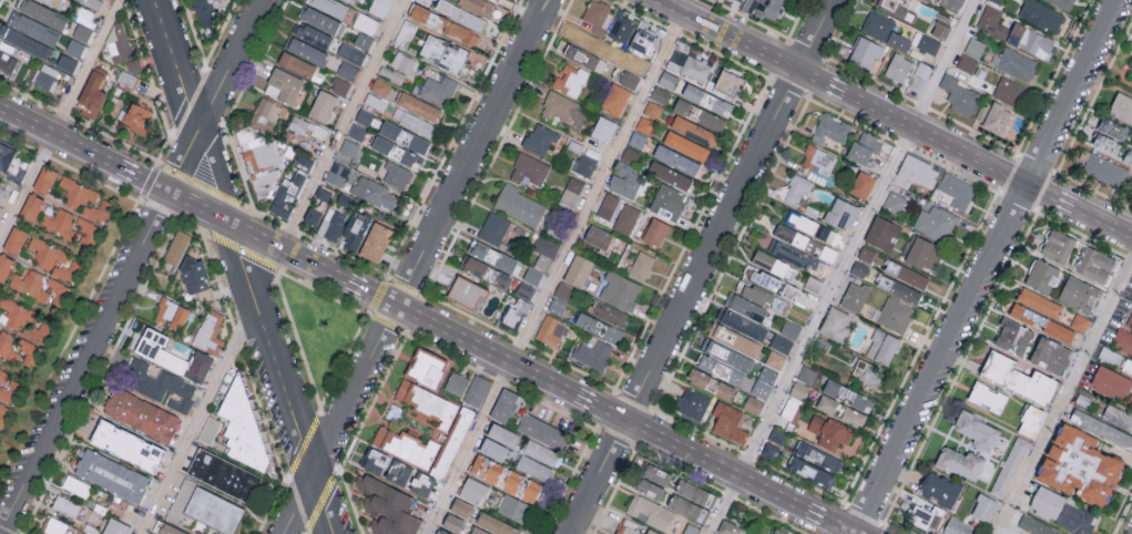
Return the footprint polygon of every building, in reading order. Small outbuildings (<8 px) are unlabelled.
[(62,29),(67,17),(28,0),(19,0),(15,10),(62,29)] [(77,2),(77,0),(96,0),(104,3),(100,13),(77,2)] [(196,10),(192,0),(208,0),(204,8),(203,8),(204,10),(207,9),(211,17),(207,18),(212,28),(204,30),(200,17),(197,18),(194,11),(196,10)] [(305,3),(343,18),(348,5),(336,0),(306,0),(305,3)] [(393,0),(373,0),(368,11),(384,19),(393,0)] [(445,0),(439,0),(435,9),(481,31),(486,20),(445,0)] [(486,0),(458,0),(457,3),(489,18),(496,5),(486,0)] [(601,35),(615,9),(598,0),(593,0),(580,24),(601,35)] [(776,23),(786,0),(745,0),(742,8),(776,23)] [(872,6),(904,18),(911,0),(875,0),(872,6)] [(963,0),(945,0),(942,7),(958,13),(963,0)] [(1056,33),(1065,15),(1032,0),(1025,0),(1018,16),(1056,33)] [(1069,11),(1075,0),(1045,0),(1069,11)] [(408,17),(476,46),(482,34),(414,4),(408,17)] [(976,29),(1044,58),(1052,39),(1014,23),(1012,29),(997,23),(1003,11),(986,4),(976,29)] [(97,14),(81,6),(75,20),(91,28),(97,14)] [(299,20),(335,32),(340,19),(303,6),(299,20)] [(892,30),(896,21),(871,10),(861,30),(907,51),(913,40),(892,30)] [(54,45),(59,32),(14,11),(8,24),(54,45)] [(373,35),(379,21),(359,12),(352,26),(373,35)] [(618,14),(608,35),(626,44),(636,23),(618,14)] [(929,33),(945,40),(951,27),(936,20),(929,33)] [(112,25),(122,21),(135,58),(137,57),(143,71),(132,75),(129,73),(125,64),(116,66),(109,45),(119,42),(112,25)] [(327,48),(332,36),(298,22),(293,34),(327,48)] [(2,23),(0,28),(0,37),(47,59),(53,47),(2,23)] [(72,36),(86,42),(92,29),(78,23),(72,36)] [(650,59),(662,37),(639,26),(628,48),(650,59)] [(367,50),(373,37),(359,31),(353,44),(367,50)] [(419,55),(460,74),(470,52),(429,32),(419,55)] [(934,56),(941,41),(924,33),(917,48),(934,56)] [(850,59),(873,69),(883,46),(860,36),(850,59)] [(328,52),(292,37),(286,50),(323,65),(328,52)] [(986,44),(971,37),(964,52),(980,59),(986,44)] [(80,57),(85,44),(70,38),(65,51),(80,57)] [(366,51),(342,42),(336,56),(361,65),(366,51)] [(600,73),(606,61),(570,42),(563,54),(600,73)] [(995,54),(990,64),(1029,82),(1038,62),(1005,46),(1000,57),(995,54)] [(668,69),(705,83),(713,64),(676,49),(668,69)] [(12,75),(17,55),(0,51),(0,72),(12,75)] [(312,77),(316,64),(282,51),(277,65),(312,77)] [(414,76),(420,60),(396,51),(390,67),(414,76)] [(904,83),(914,60),(894,52),(884,74),(904,83)] [(78,60),(61,53),(55,64),(72,72),(78,60)] [(978,60),(962,53),(956,66),(972,73),(978,60)] [(336,72),(353,81),(359,69),(342,60),(336,72)] [(906,92),(919,98),(933,67),(920,61),(906,92)] [(60,70),(40,62),(33,83),(53,91),(60,70)] [(560,77),(557,75),(552,86),(578,98),(589,73),(567,62),(560,77)] [(378,73),(402,84),(406,75),(382,65),(378,73)] [(293,104),(303,79),(274,66),(264,92),(293,104)] [(73,110),(94,120),(107,93),(99,89),(106,73),(93,67),(73,110)] [(746,79),(722,68),(714,88),(738,98),(746,79)] [(635,89),(639,76),(624,71),(619,84),(635,89)] [(672,89),(677,77),(664,71),(658,83),(672,89)] [(939,86),(950,92),(945,104),(970,116),(981,93),(944,75),(939,86)] [(1016,107),(1025,86),(1002,75),(992,96),(1016,107)] [(344,96),(351,84),(336,76),(330,88),(344,96)] [(441,82),(426,76),(419,95),(447,107),(457,81),(444,76),(441,82)] [(370,91),(386,97),(391,83),(375,77),(370,91)] [(631,91),(612,82),(600,107),(619,116),(631,91)] [(650,97),(666,104),(671,93),(656,85),(650,97)] [(682,98),(730,115),(734,102),(686,85),(682,98)] [(308,115),(326,123),(337,96),(319,89),(308,115)] [(551,90),(539,115),(555,122),(556,120),(580,131),(590,108),(551,90)] [(1108,113),(1131,124),(1131,97),(1118,90),(1108,113)] [(437,123),(443,110),(402,91),(396,104),(437,123)] [(382,110),(385,100),(367,94),(364,103),(382,110)] [(251,122),(273,130),(282,105),(260,97),(251,122)] [(721,133),(727,120),(679,97),(673,110),(721,133)] [(663,107),(649,100),(643,112),(658,119),(663,107)] [(1014,110),(992,102),(991,105),(982,102),(974,123),(1004,135),(1014,110)] [(132,104),(151,113),(145,124),(153,127),(147,137),(122,124),(132,104)] [(369,126),(375,114),(361,107),(355,119),(369,126)] [(391,119),(431,137),(437,125),(397,107),(391,119)] [(825,136),(845,144),(852,124),(822,112),(812,139),(822,143),(825,136)] [(305,132),(324,139),(328,129),(293,115),(288,129),(303,135),(305,132)] [(591,136),(609,142),(616,122),(598,115),(591,136)] [(670,127),(712,147),(718,135),(676,115),(670,127)] [(649,134),(655,122),(642,116),(636,128),(649,134)] [(1123,142),(1129,129),(1102,116),(1096,129),(1123,142)] [(377,135),(426,153),(431,139),(383,122),(377,135)] [(558,132),(534,122),(524,147),(547,157),(558,132)] [(367,129),(353,123),(348,136),(361,142),(367,129)] [(236,133),(251,127),(255,140),(263,137),(266,145),(274,142),(278,156),(283,155),(286,164),(282,165),(267,197),(258,199),(236,133)] [(663,143),(703,162),(710,149),(670,130),(663,143)] [(648,137),(634,131),(629,143),(643,150),(648,137)] [(883,139),(862,132),(859,141),(853,139),(846,158),(866,165),(871,151),(878,153),(883,139)] [(1092,146),(1117,155),(1122,142),(1097,133),(1092,146)] [(418,169),(423,157),(376,136),(370,148),(418,169)] [(353,165),(361,144),(344,138),(336,159),(353,165)] [(5,172),(14,149),(0,143),(0,170),(5,172)] [(653,158),(696,176),(701,163),(658,145),(653,158)] [(801,166),(830,176),(837,155),(808,145),(801,166)] [(622,160),(637,164),(640,151),(625,147),(622,160)] [(1131,166),(1131,149),(1129,148),(1122,161),(1131,166)] [(1078,170),(1120,187),(1128,168),(1087,151),(1078,170)] [(511,178),(542,188),(550,162),(518,152),(511,178)] [(590,178),(598,159),(580,152),(573,171),(590,178)] [(308,170),(313,161),(299,154),(295,164),(308,170)] [(907,189),(911,180),(930,189),(939,169),(906,154),(893,183),(907,189)] [(643,175),(631,171),(633,165),(618,160),(607,189),(634,199),(643,175)] [(325,180),(342,187),(350,168),(333,161),(325,180)] [(404,190),(412,171),(388,161),(381,181),(404,190)] [(647,173),(688,190),(693,178),(652,161),(647,173)] [(48,194),(56,170),(41,165),(33,189),(48,194)] [(866,200),(876,177),(859,170),(849,193),(866,200)] [(287,219),(306,177),(295,172),(291,181),(283,178),(269,210),(287,219)] [(954,196),(950,205),(967,212),(977,186),(944,172),(937,190),(954,196)] [(808,197),(814,182),(795,173),(783,202),(797,208),(803,194),(808,197)] [(78,210),(84,197),(95,203),(100,193),(62,175),(58,184),(69,190),(62,202),(78,210)] [(585,182),(570,176),(559,202),(574,208),(585,182)] [(395,211),(402,193),(357,177),(351,194),(395,211)] [(675,221),(687,195),(662,183),(649,209),(675,221)] [(327,202),(333,191),(320,184),(314,196),(327,202)] [(493,207),(537,227),(547,204),(504,184),(493,207)] [(882,207),(899,215),(907,198),(891,190),(882,207)] [(610,221),(620,198),(607,192),(596,214),(610,221)] [(34,222),(44,199),(29,193),(18,216),(34,222)] [(860,208),(836,196),(825,220),(849,231),(860,208)] [(111,203),(102,199),(97,209),(85,203),(80,213),(100,224),(111,203)] [(613,229),(629,236),(641,209),(624,202),(613,229)] [(929,212),(921,208),(912,228),(946,244),(958,216),(932,204),(929,212)] [(316,227),(322,212),(308,207),(302,221),(316,227)] [(356,253),(371,218),(358,213),(355,218),(329,207),(316,235),(336,243),(340,233),(347,237),(342,247),(356,253)] [(87,245),(96,223),(57,208),(53,218),(43,214),(38,225),(87,245)] [(511,220),(489,210),(478,236),(500,245),(511,220)] [(836,231),(791,210),(786,222),(830,244),(836,231)] [(888,252),(895,238),(897,239),(902,227),(876,215),(864,241),(888,252)] [(661,249),(672,225),(653,217),(642,240),(661,249)] [(376,223),(359,256),(377,265),(395,233),(376,223)] [(583,240),(609,252),(617,236),(591,223),(583,240)] [(773,237),(834,260),(839,248),(777,224),(773,237)] [(17,256),(27,233),(13,226),(2,248),(17,256)] [(1077,240),(1053,227),(1040,253),(1064,265),(1077,240)] [(177,229),(193,238),(172,276),(156,268),(177,229)] [(540,252),(534,267),(547,272),(559,243),(538,234),(532,248),(540,252)] [(905,261),(922,268),(923,265),(934,269),(943,247),(915,236),(905,261)] [(68,251),(31,237),(27,248),(38,252),(32,266),(72,282),(80,262),(72,259),(68,269),(62,266),(68,251)] [(518,260),(472,239),(466,252),(512,273),(518,260)] [(828,264),(773,239),(767,251),(822,277),(828,264)] [(876,252),(863,245),(858,257),(871,264),(876,252)] [(1105,285),(1116,258),(1087,245),(1075,272),(1105,285)] [(797,268),(757,249),(751,262),(791,281),(797,268)] [(645,282),(655,257),(639,250),(633,265),(628,263),(624,273),(645,282)] [(14,260),(0,253),(0,281),(4,283),(14,260)] [(563,281),(583,289),(594,262),(574,254),(563,281)] [(505,290),(512,278),(469,255),(462,268),(505,290)] [(203,260),(197,263),(186,257),(180,273),(182,274),(190,297),(210,290),(204,276),(208,275),(203,260)] [(1051,294),(1060,268),(1034,258),(1025,285),(1051,294)] [(850,271),(864,279),(870,268),(856,260),(850,271)] [(783,281),(749,265),(743,277),(777,293),(783,281)] [(896,278),(924,289),(930,277),(901,265),(896,278)] [(537,286),(544,272),(529,266),(523,279),(537,286)] [(46,275),(26,267),(23,276),(14,272),(8,287),(47,301),(50,292),(41,289),(46,275)] [(642,284),(609,271),(598,299),(631,312),(642,284)] [(1100,288),(1069,274),(1057,300),(1088,314),(1100,288)] [(817,294),(823,282),(810,275),(804,287),(817,294)] [(448,298),(459,277),(490,292),(486,300),(482,298),(475,312),(448,298)] [(54,300),(64,303),(69,284),(48,278),(45,287),(57,290),(54,300)] [(889,291),(917,305),(922,293),(894,279),(889,291)] [(871,289),(852,280),(840,304),(859,314),(871,289)] [(515,294),(530,300),(536,289),(521,282),(515,294)] [(547,310),(562,317),(575,288),(560,282),(547,310)] [(781,297),(746,283),(741,295),(777,309),(781,297)] [(1064,305),(1022,288),(1016,301),(1059,319),(1064,305)] [(723,305),(761,323),(767,309),(730,291),(723,305)] [(3,296),(0,303),(0,309),(2,310),(0,315),(0,323),(42,343),(51,323),(43,319),(38,328),(32,325),(38,313),(3,296)] [(876,323),(904,334),(915,308),(887,296),(876,323)] [(153,319),(180,331),(190,310),(163,297),(153,319)] [(530,306),(516,298),(511,307),(508,305),(497,326),(516,335),(530,306)] [(623,325),(628,312),(593,300),(589,314),(623,325)] [(1076,330),(1014,304),(1009,316),(1071,343),(1076,330)] [(846,327),(852,314),(830,306),(819,332),(845,342),(850,328),(846,327)] [(762,342),(768,328),(721,307),(715,320),(762,342)] [(210,310),(223,318),(217,329),(221,330),(216,338),(223,342),(224,347),(218,359),(192,345),(210,310)] [(574,326),(619,344),(624,331),(579,312),(574,326)] [(1090,319),(1076,313),(1070,326),(1084,333),(1090,319)] [(544,315),(564,325),(558,338),(563,340),(557,355),(531,342),(544,315)] [(994,346),(1025,357),(1034,329),(1004,318),(994,346)] [(775,333),(769,347),(789,355),(802,325),(787,319),(780,335),(775,333)] [(757,358),(763,345),(713,322),(707,336),(757,358)] [(1119,327),(1111,345),(1131,354),(1131,334),(1119,327)] [(889,365),(901,339),(878,328),(865,354),(889,365)] [(17,361),(20,351),(26,353),(22,364),(32,367),(40,345),(1,331),(0,333),(0,355),(17,361)] [(1073,349),(1040,337),(1029,363),(1063,376),(1073,349)] [(755,359),(705,339),(700,351),(750,371),(755,359)] [(599,341),(594,350),(581,343),(573,359),(602,373),(614,349),(599,341)] [(1124,356),(1103,346),(1097,357),(1118,367),(1124,356)] [(405,376),(435,391),(449,363),(419,348),(414,359),(416,360),(412,366),(410,364),(405,376)] [(203,384),(213,357),(194,350),(184,377),(203,384)] [(765,362),(781,370),(787,357),(772,350),(765,362)] [(1048,405),(1059,381),(1034,370),(1031,377),(1013,369),(1016,361),(990,350),(979,376),(1048,405)] [(740,387),(746,374),(703,354),(697,367),(740,387)] [(198,386),(161,370),(157,379),(145,374),(149,363),(134,356),(122,384),(161,401),(166,389),(181,396),(179,402),(170,398),(167,406),(186,414),(198,386)] [(1131,375),(1131,360),(1127,357),(1121,369),(1131,375)] [(884,367),(857,360),(852,378),(878,386),(884,367)] [(779,371),(763,365),(759,378),(774,384),(779,371)] [(817,372),(803,365),(797,378),(811,385),(817,372)] [(1126,402),(1124,406),(1131,409),(1131,380),(1098,366),(1090,386),(1126,402)] [(737,388),(692,367),(686,380),(731,401),(737,388)] [(8,378),(10,372),(0,370),(0,427),(3,429),(9,407),(14,399),(19,382),(8,378)] [(238,372),(271,464),(265,474),(228,455),(232,448),(226,445),(230,439),(224,435),(231,422),(217,415),(238,372)] [(453,372),(470,381),(461,400),(443,390),(453,372)] [(476,377),(491,384),(477,410),(462,402),(476,377)] [(379,425),(373,440),(381,445),(380,449),(441,480),(476,414),(404,378),(394,398),(412,407),(410,412),(436,424),(434,428),(447,434),(441,445),(430,440),(427,446),(421,443),(422,442),(406,433),(404,438),(379,425)] [(767,400),(772,386),(756,380),(751,393),(767,400)] [(790,394),(804,400),(810,387),(796,380),(790,394)] [(822,394),(870,412),(874,399),(827,381),(822,394)] [(967,400),(1001,414),(1008,394),(975,381),(967,400)] [(687,386),(713,398),(701,423),(675,411),(687,386)] [(170,443),(181,416),(113,388),(101,415),(170,443)] [(504,388),(522,397),(507,427),(490,418),(504,388)] [(759,415),(765,402),(749,395),(743,408),(759,415)] [(816,410),(862,426),(866,412),(821,396),(816,410)] [(792,420),(800,402),(788,398),(781,416),(792,420)] [(718,401),(744,413),(736,430),(748,437),(743,448),(712,433),(718,418),(712,414),(718,401)] [(1016,431),(1034,440),(1047,412),(1029,404),(1016,431)] [(1131,431),(1131,415),(1108,404),(1102,417),(1131,431)] [(1075,408),(1069,420),(1131,451),(1131,436),(1075,408)] [(815,411),(848,428),(846,433),(854,437),(848,448),(842,443),(839,448),(805,431),(815,411)] [(523,412),(569,435),(560,452),(514,430),(523,412)] [(953,431),(975,438),(972,446),(991,453),(1000,427),(960,413),(953,431)] [(198,439),(211,445),(222,422),(208,416),(198,439)] [(156,471),(165,448),(98,421),(89,445),(156,471)] [(1104,509),(1123,461),(1094,449),(1099,438),(1060,422),(1037,481),(1074,495),(1073,496),(1104,509)] [(492,424),(520,438),(514,450),(486,437),(492,424)] [(782,445),(787,433),(774,427),(769,439),(782,445)] [(989,493),(1003,499),(1030,442),(1016,435),(989,493)] [(799,437),(856,466),(840,494),(789,468),(795,458),(782,450),(788,438),(797,442),(799,437)] [(485,439),(513,453),(507,465),(478,452),(485,439)] [(530,440),(561,455),(554,469),(522,453),(530,440)] [(761,455),(773,461),(780,448),(767,442),(761,455)] [(975,483),(986,459),(969,452),(967,456),(944,445),(935,464),(975,483)] [(370,446),(415,469),(404,491),(359,468),(370,446)] [(140,503),(151,476),(83,449),(73,476),(140,503)] [(201,449),(261,477),(248,504),(187,475),(201,449)] [(469,473),(495,484),(503,465),(477,454),(469,473)] [(521,455),(552,471),(545,485),(514,470),(521,455)] [(675,475),(669,489),(644,476),(651,464),(675,475)] [(536,502),(542,483),(508,472),(502,492),(536,502)] [(61,486),(85,498),(92,486),(67,474),(61,486)] [(963,490),(952,512),(916,493),(926,474),(952,487),(953,484),(963,490)] [(355,483),(357,491),(368,496),(364,504),(365,513),(375,517),(370,526),(372,533),(415,533),(421,522),(406,513),(412,499),(367,475),(357,477),(355,483)] [(480,506),(489,487),(467,476),(458,495),(480,506)] [(639,477),(633,490),(661,503),(666,491),(639,477)] [(682,480),(675,492),(707,509),(714,496),(682,480)] [(1028,510),(1079,533),(1089,533),(1098,514),(1039,487),(1028,510)] [(186,514),(229,533),(235,533),(246,512),(198,489),(186,514)] [(496,511),(522,524),(531,506),(504,493),(496,511)] [(675,512),(634,494),(625,513),(666,531),(675,512)] [(980,494),(976,501),(979,503),(972,516),(988,524),(999,504),(980,494)] [(674,495),(669,506),(702,524),(708,512),(674,495)] [(90,509),(56,497),(51,509),(85,521),(90,509)] [(466,519),(472,506),(455,498),(449,511),(466,519)] [(916,505),(931,513),(935,506),(946,512),(942,520),(935,515),(926,533),(907,522),(916,505)] [(481,511),(475,524),(496,533),(521,533),(522,530),(481,511)] [(448,513),(441,526),(458,533),(465,521),(448,513)] [(1033,533),(1067,533),(1023,514),(1017,527),(1033,533)] [(48,533),(73,533),(76,527),(47,515),(41,531),(48,533)] [(973,528),(970,533),(943,533),(951,516),(973,528)] [(110,517),(101,533),(128,533),(131,527),(110,517)] [(633,529),(636,523),(624,517),(616,533),(644,533),(633,529)] [(743,530),(741,533),(716,533),(723,520),(743,530)] [(152,533),(186,533),(159,521),(152,533)] [(698,527),(687,523),(683,533),(696,533),(698,527)]
